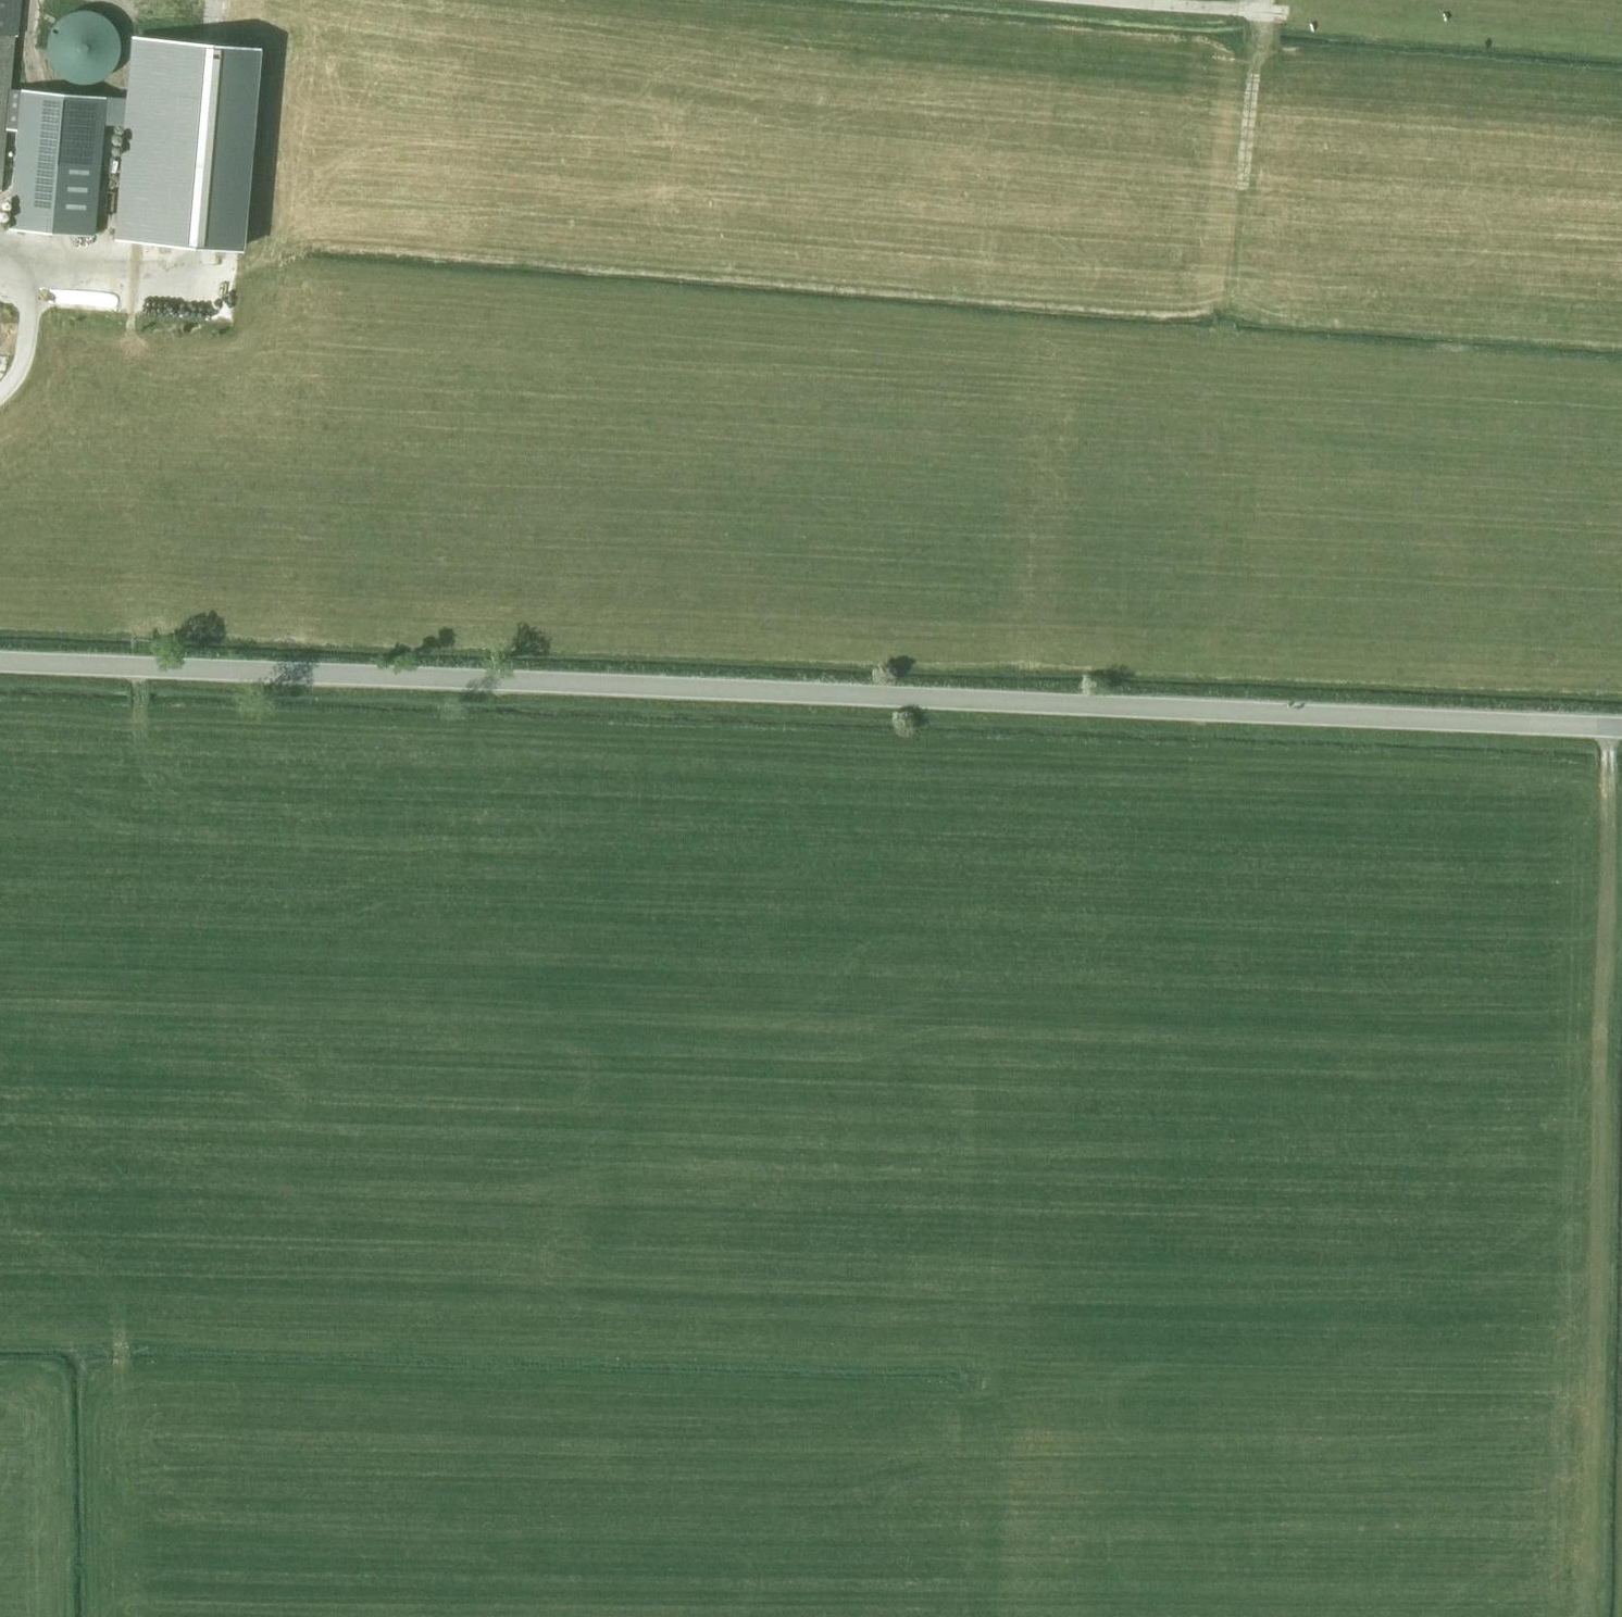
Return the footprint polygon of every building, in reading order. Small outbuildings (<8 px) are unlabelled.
[(1,190),(6,129),(19,131),(10,229),(92,238),(102,127),(128,129),(118,240),(238,251),(257,51),(136,40),(130,101),(104,99),(10,90),(18,0),(0,0),(0,190),(1,190)] [(107,20),(97,14),(85,12),(74,14),(63,19),(55,27),(49,37),(47,49),(49,60),(55,71),(63,79),(73,84),(85,86),(96,84),(106,79),(114,71),(119,61),(121,49),(120,38),(115,28),(107,20)]
